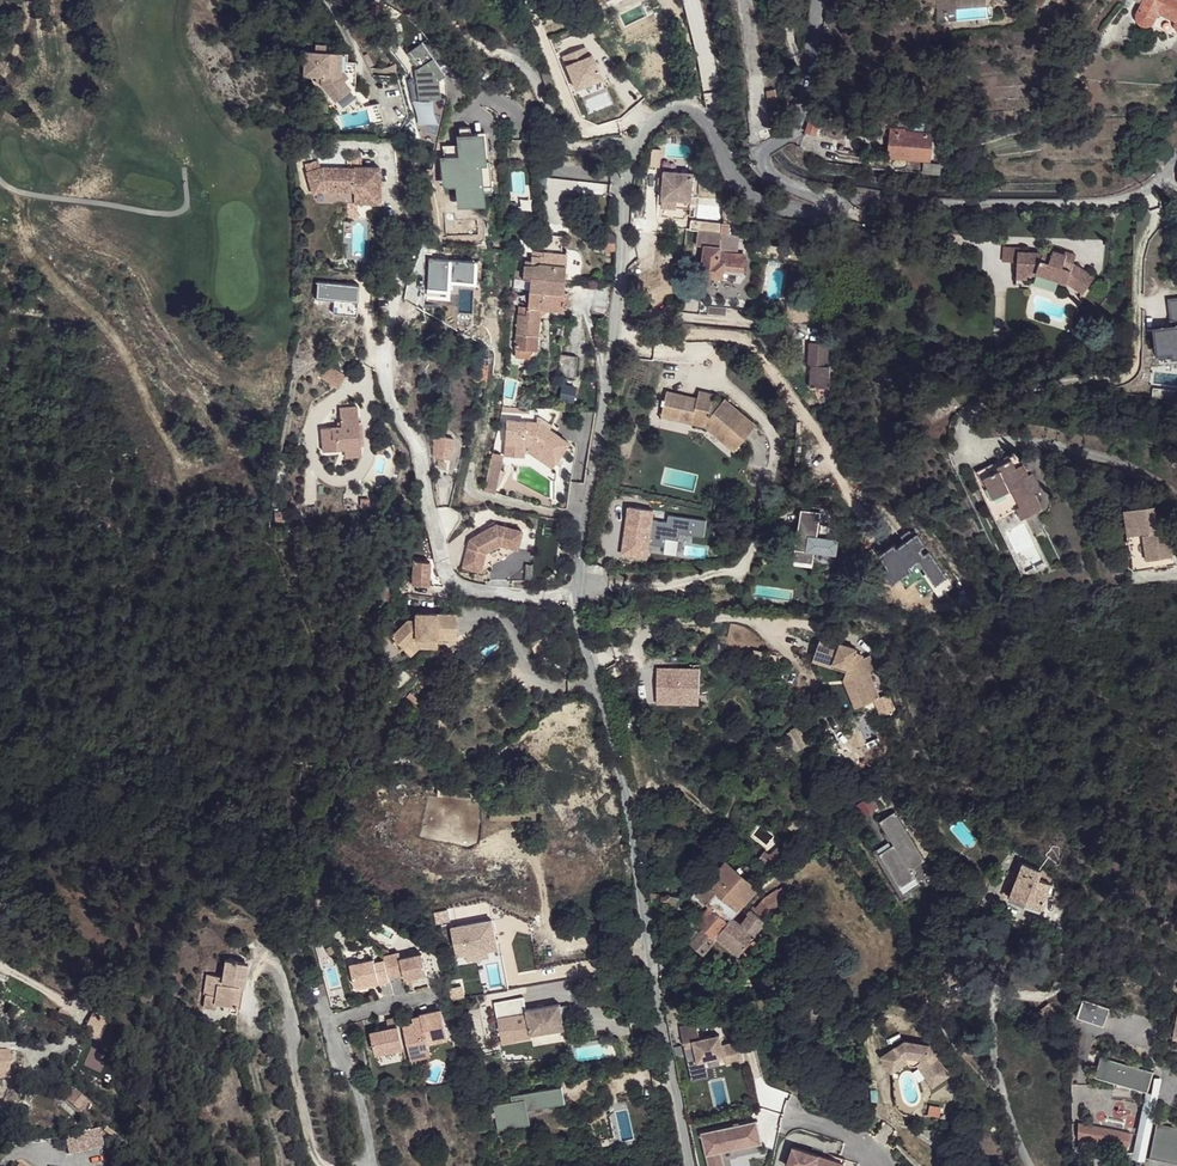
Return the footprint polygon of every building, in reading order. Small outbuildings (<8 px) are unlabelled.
[(1142,2),(1136,17),(1138,21),(1141,25),(1145,27),(1151,27),(1155,25),(1162,15),(1176,22),(1176,0),(1138,0),(1142,2)] [(449,95),(446,73),(422,42),(406,53),(418,68),(416,69),(420,99),(449,95)] [(342,53),(305,51),(304,76),(321,77),(321,85),(335,102),(337,100),(349,90),(351,89),(344,80),(341,77),(341,71),(342,53)] [(551,79),(548,71),(541,74),(544,82),(551,79)] [(551,79),(544,82),(547,90),(554,87),(551,79)] [(349,90),(337,100),(343,107),(355,97),(349,90)] [(812,115),(806,132),(815,136),(820,117),(812,115)] [(963,120),(964,127),(985,123),(985,121),(988,121),(987,115),(963,120)] [(455,188),(457,208),(486,205),(482,165),(482,157),(486,156),(484,132),(456,135),(458,156),(439,158),(442,188),(455,188)] [(891,134),(890,158),(930,161),(931,136),(891,134)] [(378,201),(377,167),(322,168),(307,172),(312,191),(323,188),(353,189),(354,202),(378,201)] [(692,176),(663,173),(663,180),(662,187),(661,200),(677,201),(676,210),(689,211),(692,176)] [(556,196),(555,178),(547,178),(548,197),(556,196)] [(661,200),(660,209),(676,210),(677,201),(661,200)] [(717,226),(716,235),(717,235),(717,236),(724,236),(725,226),(717,225),(717,226)] [(716,235),(693,233),(692,247),(701,248),(698,277),(717,279),(718,279),(718,273),(739,275),(740,257),(719,255),(715,254),(715,250),(717,236),(717,235),(716,235)] [(749,242),(750,235),(742,234),(741,241),(749,242)] [(603,251),(615,252),(614,235),(604,235),(603,251)] [(1080,254),(1070,251),(1069,255),(1068,260),(1079,262),(1080,254)] [(1056,257),(1046,255),(1022,256),(1022,267),(1022,276),(1041,275),(1074,282),(1090,293),(1101,275),(1079,262),(1068,260),(1069,255),(1058,252),(1056,257)] [(563,309),(566,255),(545,253),(545,260),(532,256),(531,262),(525,262),(523,270),(522,281),(529,281),(527,307),(526,315),(539,316),(540,307),(563,309)] [(1007,268),(1022,267),(1022,256),(1022,253),(1007,253),(1007,268)] [(717,279),(717,280),(734,282),(739,276),(739,275),(718,273),(718,279),(717,279)] [(1033,278),(1072,285),(1074,282),(1041,275),(1022,276),(1022,282),(1033,283),(1033,278)] [(527,307),(519,306),(518,314),(526,315),(527,307)] [(516,314),(514,348),(516,348),(530,349),(537,350),(539,316),(526,315),(518,314),(516,314)] [(1174,327),(1156,329),(1158,354),(1173,352),(1174,357),(1176,357),(1176,327),(1174,327)] [(829,345),(810,344),(809,367),(812,367),(811,389),(829,390),(831,368),(828,368),(829,345)] [(530,358),(530,349),(516,348),(515,357),(530,358)] [(575,357),(559,354),(556,375),(557,375),(555,382),(571,384),(575,357)] [(339,388),(346,376),(329,365),(321,378),(339,388)] [(487,368),(479,366),(476,383),(477,383),(484,384),(487,368)] [(420,413),(425,395),(411,391),(405,408),(420,413)] [(554,404),(562,406),(565,396),(557,393),(554,404)] [(706,401),(713,402),(715,397),(701,393),(700,396),(706,398),(706,401)] [(754,430),(725,403),(720,407),(714,405),(713,402),(706,401),(706,398),(700,396),(699,401),(685,398),(667,394),(661,417),(680,418),(693,422),(693,425),(706,429),(710,415),(724,429),(716,438),(734,453),(754,430)] [(322,430),(324,453),(344,452),(361,450),(357,409),(339,410),(341,428),(322,430)] [(710,415),(706,429),(716,438),(724,429),(710,415)] [(545,427),(549,422),(542,418),(539,423),(545,427)] [(567,442),(545,427),(539,423),(507,421),(506,453),(526,454),(526,450),(531,450),(534,445),(555,459),(567,442)] [(449,441),(440,440),(437,458),(447,459),(449,441)] [(555,459),(534,445),(531,450),(552,464),(555,459)] [(362,458),(361,450),(344,452),(345,459),(362,458)] [(1022,517),(1042,507),(1033,488),(1030,489),(1024,477),(1029,474),(1019,454),(1014,457),(1011,451),(977,468),(986,487),(982,489),(996,518),(1017,507),(1022,517)] [(481,489),(489,492),(497,468),(487,465),(481,489)] [(1124,510),(1133,571),(1176,565),(1176,559),(1171,517),(1157,519),(1155,505),(1124,510)] [(819,513),(800,510),(797,529),(795,529),(794,534),(796,534),(792,560),(811,563),(812,553),(834,557),(834,540),(815,537),(819,513)] [(482,572),(485,554),(499,544),(516,547),(520,529),(493,524),(468,541),(463,568),(482,572)] [(482,572),(516,547),(499,544),(485,554),(482,572)] [(428,587),(430,563),(409,562),(408,585),(428,587)] [(422,626),(406,641),(417,653),(430,642),(454,639),(473,636),(470,612),(429,618),(430,625),(422,626)] [(430,642),(417,653),(423,661),(434,651),(455,648),(454,639),(430,642)] [(857,652),(820,641),(814,661),(847,671),(844,681),(858,707),(879,696),(857,652)] [(794,751),(808,744),(798,725),(785,732),(794,751)] [(894,813),(878,823),(892,846),(878,855),(899,890),(915,880),(910,871),(924,863),(894,813)] [(681,862),(689,863),(691,849),(683,848),(681,862)] [(703,850),(691,849),(689,863),(687,875),(698,876),(703,850)] [(731,919),(757,889),(726,862),(697,895),(709,907),(727,923),(731,919)] [(1039,911),(1050,885),(1037,879),(1040,872),(1022,864),(1009,899),(1039,911)] [(717,935),(738,953),(764,924),(764,921),(787,906),(776,891),(764,899),(754,910),(752,908),(746,915),(747,916),(739,925),(731,919),(727,923),(717,935)] [(651,900),(677,905),(679,897),(650,893),(651,900)] [(727,923),(709,907),(695,922),(702,929),(699,933),(690,943),(702,954),(717,935),(727,923)] [(693,927),(683,940),(690,943),(699,933),(693,927)] [(332,945),(326,948),(329,954),(335,951),(332,945)] [(385,960),(390,978),(405,974),(406,979),(407,978),(419,975),(428,973),(422,953),(402,958),(400,952),(384,956),(385,960)] [(245,962),(225,958),(222,976),(206,973),(203,994),(205,994),(216,996),(215,1002),(230,1004),(230,1006),(235,1007),(238,988),(241,989),(242,984),(237,983),(237,979),(242,977),(245,962)] [(351,965),(356,987),(379,981),(380,984),(391,982),(390,978),(385,960),(376,962),(375,959),(351,965)] [(244,984),(248,962),(245,962),(242,977),(237,979),(237,983),(242,984),(244,984)] [(379,981),(356,987),(357,990),(380,984),(379,981)] [(216,996),(205,994),(203,1006),(214,1008),(215,1002),(216,996)] [(1084,1000),(1076,1021),(1101,1029),(1108,1009),(1084,1000)] [(560,1005),(516,1013),(519,1031),(529,1029),(530,1034),(564,1029),(560,1005)] [(784,1005),(778,1021),(790,1025),(796,1009),(784,1005)] [(1039,1012),(1049,1025),(1058,1018),(1047,1005),(1039,1012)] [(56,1017),(64,1022),(69,1014),(61,1009),(56,1017)] [(404,1025),(410,1052),(430,1048),(429,1044),(449,1039),(442,1010),(421,1015),(421,1016),(423,1021),(414,1023),(404,1025)] [(109,1022),(93,1014),(83,1034),(99,1042),(109,1022)] [(381,1030),(371,1033),(376,1055),(405,1048),(397,1018),(388,1019),(389,1024),(390,1028),(381,1030)] [(735,1048),(733,1043),(721,1045),(719,1035),(699,1040),(695,1020),(678,1023),(690,1072),(700,1070),(698,1063),(704,1061),(724,1056),(726,1065),(744,1061),(740,1046),(735,1048)] [(942,1068),(924,1046),(899,1043),(877,1062),(889,1077),(904,1064),(905,1063),(916,1064),(925,1074),(934,1075),(942,1068)] [(430,1048),(410,1052),(412,1060),(431,1056),(430,1048)] [(9,1078),(9,1052),(0,1052),(0,1078),(9,1078)] [(1142,1092),(1144,1093),(1149,1077),(1150,1074),(1102,1059),(1096,1078),(1142,1092)] [(708,1077),(704,1061),(698,1063),(700,1070),(690,1072),(692,1081),(708,1077)] [(931,1087),(947,1074),(942,1068),(934,1075),(925,1074),(916,1064),(905,1063),(904,1064),(906,1067),(911,1068),(914,1066),(931,1087)] [(1158,1078),(1149,1077),(1144,1093),(1142,1092),(1132,1158),(1144,1160),(1158,1078)] [(528,1127),(526,1112),(564,1105),(561,1088),(508,1098),(509,1104),(491,1107),(496,1132),(528,1127)] [(65,1101),(80,1113),(89,1103),(74,1091),(65,1101)] [(710,1165),(724,1165),(720,1152),(761,1143),(757,1122),(702,1135),(710,1165)] [(1077,1122),(1078,1138),(1099,1142),(1098,1148),(1126,1154),(1130,1133),(1077,1122)] [(1150,1149),(1176,1153),(1176,1130),(1155,1126),(1150,1149)] [(105,1129),(96,1132),(98,1136),(111,1132),(109,1127),(105,1129)] [(98,1136),(96,1132),(78,1139),(70,1141),(74,1154),(101,1145),(98,1136)] [(1149,1157),(1176,1162),(1176,1153),(1150,1149),(1149,1157)] [(843,1161),(823,1157),(822,1161),(790,1154),(787,1165),(841,1165),(843,1161)]
